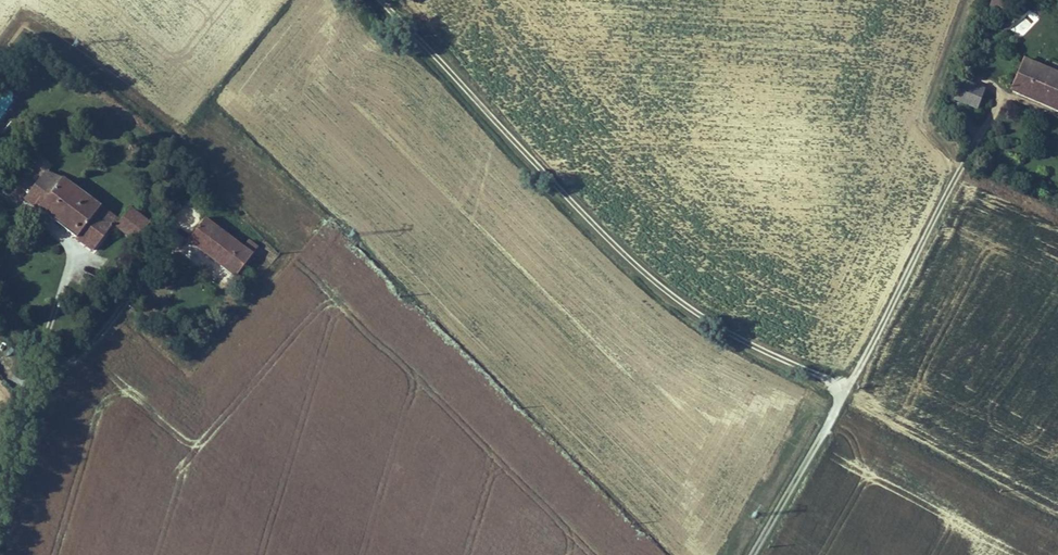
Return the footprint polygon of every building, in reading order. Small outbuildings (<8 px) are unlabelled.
[(986,6),(1001,12),(1005,0),(988,0),(986,6)] [(1023,40),(1041,17),(1027,7),(1009,30),(1023,40)] [(1057,108),(1057,73),(1022,56),(1009,86),(1057,108)] [(964,78),(954,97),(976,108),(985,89),(964,78)] [(38,182),(24,200),(95,252),(115,226),(136,242),(151,221),(132,207),(122,221),(64,178),(49,172),(54,165),(41,155),(27,174),(38,182)] [(243,245),(207,220),(191,242),(226,268),(243,245)] [(243,245),(226,268),(238,276),(259,247),(250,240),(245,247),(243,245)]
